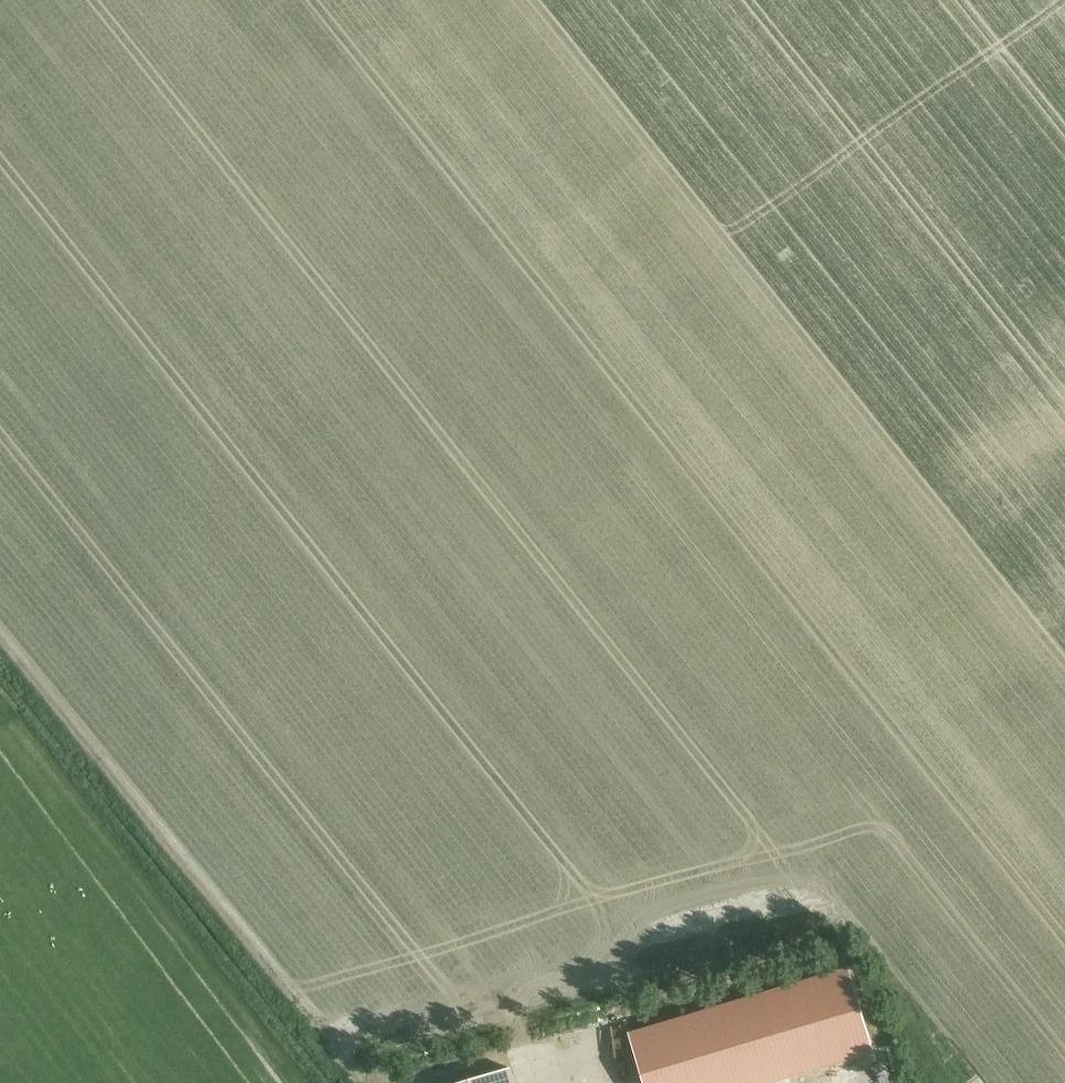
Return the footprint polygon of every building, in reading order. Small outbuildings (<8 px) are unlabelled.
[(698,1082),(773,1082),(873,1053),(848,968),(679,1019),(698,1082)] [(614,1016),(617,1038),(633,1035),(630,1013),(614,1016)] [(599,1045),(594,1023),(565,1031),(570,1052),(599,1045)] [(508,1062),(437,1082),(514,1082),(508,1062)]
